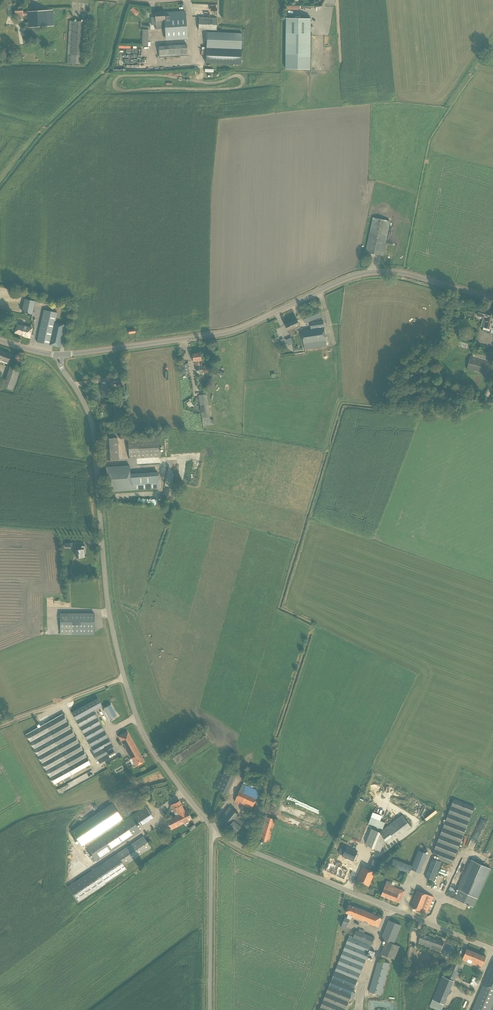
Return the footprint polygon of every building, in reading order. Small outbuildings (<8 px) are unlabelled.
[(36,27),(54,26),(52,10),(47,10),(23,12),(23,7),(14,8),(14,15),(17,15),(18,20),(23,20),(23,18),(27,18),(28,23),(28,28),(29,40),(37,39),(36,27)] [(154,12),(155,17),(155,26),(156,29),(161,29),(161,25),(163,25),(165,25),(166,38),(167,41),(187,39),(186,36),(185,16),(185,11),(174,12),(174,13),(170,13),(169,12),(165,12),(154,12)] [(199,17),(198,30),(204,30),(216,31),(217,23),(217,18),(199,17)] [(311,70),(312,19),(287,19),(286,69),(311,70)] [(70,21),(67,55),(67,63),(82,64),(85,22),(70,21)] [(141,46),(150,46),(150,42),(148,42),(148,30),(142,30),(141,43),(141,46)] [(187,55),(186,44),(158,46),(159,57),(187,55)] [(241,64),(241,50),(206,49),(205,63),(241,64)] [(390,221),(373,217),(366,253),(383,256),(390,221)] [(21,312),(32,314),(35,301),(24,299),(21,312)] [(478,314),(478,316),(484,318),(481,327),(484,327),(483,330),(492,333),(492,328),(491,328),(492,323),(492,312),(488,310),(488,311),(480,309),(478,314)] [(44,311),(38,337),(37,342),(60,347),(62,342),(66,325),(58,323),(55,322),(57,314),(44,311)] [(319,313),(303,319),(305,323),(320,317),(319,313)] [(296,335),(293,329),(296,327),(298,331),(302,329),(301,329),(300,325),(297,319),(285,325),(288,331),(291,337),(296,335)] [(302,330),(302,335),(305,350),(327,346),(324,326),(323,321),(310,323),(311,329),(302,330)] [(17,324),(16,328),(15,333),(23,335),(23,336),(29,338),(32,328),(26,326),(26,327),(17,324)] [(467,370),(488,376),(492,360),(492,352),(489,350),(488,352),(479,350),(480,348),(478,347),(477,349),(474,348),(472,356),(470,355),(467,370)] [(8,363),(11,355),(0,351),(0,360),(8,363)] [(192,354),(193,359),(193,361),(195,361),(196,371),(202,370),(200,353),(192,354)] [(2,388),(7,390),(12,391),(19,372),(9,368),(2,388)] [(490,398),(492,393),(492,381),(491,380),(483,394),(490,398)] [(103,397),(108,396),(111,396),(110,384),(101,384),(101,389),(102,389),(103,397)] [(206,394),(198,395),(203,426),(214,424),(213,419),(210,420),(206,394)] [(159,436),(133,438),(128,438),(129,459),(160,457),(159,436)] [(119,460),(117,438),(104,438),(106,460),(119,460)] [(107,491),(114,491),(158,488),(157,472),(130,474),(129,466),(106,467),(107,491)] [(85,546),(78,546),(75,547),(76,558),(84,557),(84,550),(85,549),(85,546)] [(94,613),(60,614),(60,635),(94,635),(94,613)] [(115,750),(93,711),(102,706),(98,698),(71,713),(99,763),(110,757),(108,754),(115,750)] [(108,708),(105,710),(107,715),(108,714),(109,717),(108,717),(110,719),(117,716),(111,705),(107,707),(108,708)] [(63,714),(26,734),(53,785),(91,764),(63,714)] [(144,762),(127,732),(118,737),(122,745),(124,744),(126,748),(125,749),(131,759),(130,760),(133,765),(135,764),(136,766),(144,762)] [(224,770),(216,789),(227,794),(235,775),(224,770)] [(242,784),(234,802),(252,810),(260,791),(242,784)] [(454,799),(448,813),(432,854),(439,856),(438,859),(452,865),(469,821),(474,807),(454,799)] [(166,821),(167,823),(171,830),(191,819),(187,810),(185,811),(179,801),(175,803),(170,806),(175,816),(166,821)] [(125,803),(118,807),(124,818),(131,813),(125,803)] [(112,804),(71,831),(81,846),(84,843),(96,862),(140,832),(135,824),(136,824),(130,816),(124,820),(112,804)] [(145,806),(130,816),(136,824),(139,822),(141,826),(153,818),(145,806)] [(229,806),(223,815),(219,819),(229,826),(236,833),(244,822),(237,816),(239,814),(229,806)] [(388,844),(411,827),(402,815),(379,832),(378,831),(371,829),(365,843),(367,844),(366,845),(369,846),(369,847),(381,851),(383,846),(384,847),(386,841),(388,844)] [(265,817),(260,835),(259,840),(269,843),(275,820),(265,817)] [(143,836),(92,870),(67,886),(78,902),(127,870),(124,866),(151,848),(143,836)] [(353,861),(357,851),(346,847),(342,856),(353,861)] [(418,850),(411,866),(393,858),(390,866),(409,873),(410,869),(420,873),(428,854),(418,850)] [(362,866),(358,876),(356,880),(369,886),(379,861),(373,859),(369,869),(362,866)] [(441,862),(432,859),(425,877),(434,881),(441,862)] [(484,883),(490,869),(471,860),(465,874),(454,899),(473,907),(484,883)] [(334,866),(329,864),(325,872),(335,876),(335,877),(343,881),(347,872),(341,869),(342,866),(336,863),(334,866)] [(404,891),(394,887),(395,886),(391,885),(392,882),(387,880),(385,884),(386,884),(381,895),(400,903),(404,891)] [(417,890),(410,907),(422,912),(429,895),(417,890)] [(378,927),(382,918),(349,905),(346,913),(348,914),(348,915),(347,918),(350,919),(351,919),(352,917),(364,921),(364,920),(368,922),(368,923),(378,927)] [(345,917),(341,927),(346,929),(350,919),(347,918),(345,917)] [(389,920),(381,939),(386,941),(393,944),(401,925),(389,920)] [(319,1009),(345,1009),(367,956),(373,958),(374,957),(375,952),(370,950),(374,938),(364,933),(365,931),(359,929),(358,931),(356,930),(353,937),(349,936),(319,1009)] [(421,934),(420,939),(418,943),(426,946),(427,943),(441,948),(444,942),(421,934)] [(386,941),(380,954),(394,959),(399,946),(393,944),(386,941)] [(448,944),(445,948),(442,954),(450,958),(455,947),(448,944)] [(467,949),(465,953),(462,960),(467,962),(474,964),(482,967),(486,957),(467,949)] [(369,992),(381,995),(389,963),(377,960),(369,992)] [(432,1000),(429,1007),(438,1009),(442,1009),(461,963),(454,960),(447,977),(442,975),(432,1000)] [(492,962),(472,1009),(490,1009),(492,1004),(492,963),(492,962)]
